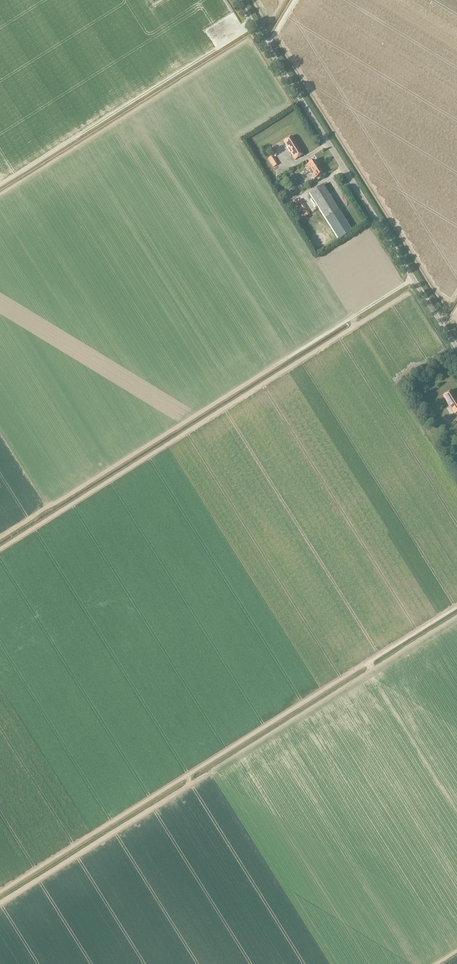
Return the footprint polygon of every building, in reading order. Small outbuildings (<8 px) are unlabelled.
[(292,136),(284,141),(295,160),(304,155),(292,136)] [(273,155),(268,158),(273,166),(278,164),(273,155)] [(310,172),(318,167),(314,160),(306,165),(310,172)] [(310,172),(312,174),(314,179),(322,174),(318,167),(310,172)] [(323,185),(309,193),(338,241),(352,232),(323,185)] [(304,217),(309,214),(300,199),(295,202),(304,217)] [(443,395),(454,414),(456,412),(456,399),(451,390),(443,395)] [(431,408),(426,411),(431,419),(436,416),(431,408)]
